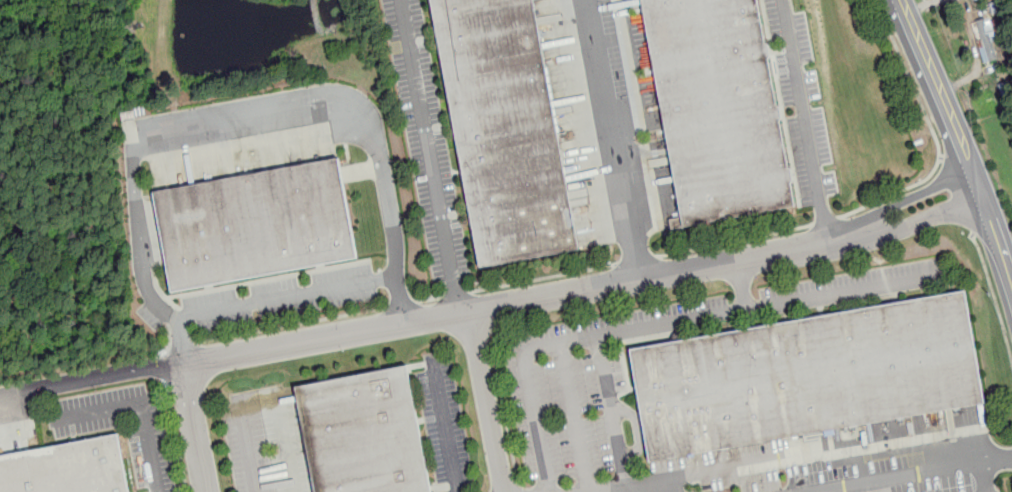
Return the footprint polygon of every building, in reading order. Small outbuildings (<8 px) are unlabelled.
[(481,266),(432,0),(538,0),(583,248),(481,266)] [(688,225),(645,0),(762,0),(801,204),(688,225)] [(998,59),(993,41),(1005,38),(999,17),(977,22),(983,47),(980,48),(984,63),(998,59)] [(156,194),(343,157),(362,256),(175,293),(156,194)] [(968,290),(988,402),(652,462),(632,350),(968,290)] [(409,367),(433,491),(317,491),(297,389),(409,367)] [(121,437),(131,491),(0,491),(0,460),(121,437)]
